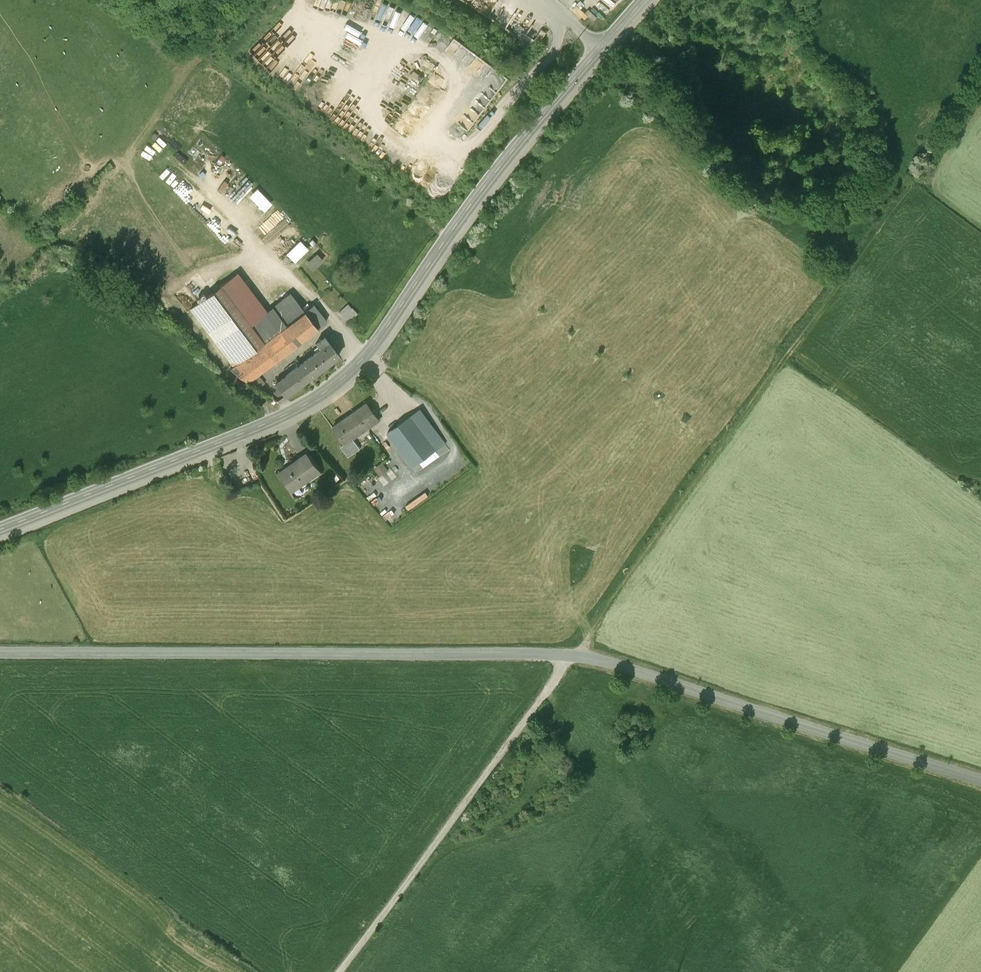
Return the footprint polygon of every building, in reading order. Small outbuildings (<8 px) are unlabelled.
[(534,25),(530,32),(537,35),(540,29),(534,25)] [(534,41),(539,44),(546,33),(541,30),(534,41)] [(469,129),(489,98),(480,92),(460,123),(469,129)] [(304,263),(312,270),(323,258),(315,251),(304,263)] [(252,325),(268,314),(238,274),(190,308),(234,368),(266,345),(252,325)] [(266,345),(307,315),(306,314),(292,296),(268,314),(252,325),(266,345)] [(348,302),(339,311),(348,322),(358,313),(348,302)] [(307,315),(318,330),(327,323),(315,307),(306,314),(307,315)] [(249,384),(319,332),(318,330),(307,315),(266,345),(234,368),(232,370),(249,384)] [(287,398),(339,359),(329,345),(277,385),(287,398)] [(378,422),(366,405),(331,430),(343,447),(352,441),(378,422)] [(444,445),(419,412),(387,436),(412,469),(444,445)] [(359,451),(352,441),(343,447),(340,449),(348,459),(359,451)] [(322,472),(306,451),(277,472),(292,493),(322,472)] [(388,473),(381,465),(373,470),(380,479),(388,473)] [(425,491),(404,505),(407,510),(428,496),(425,491)]
